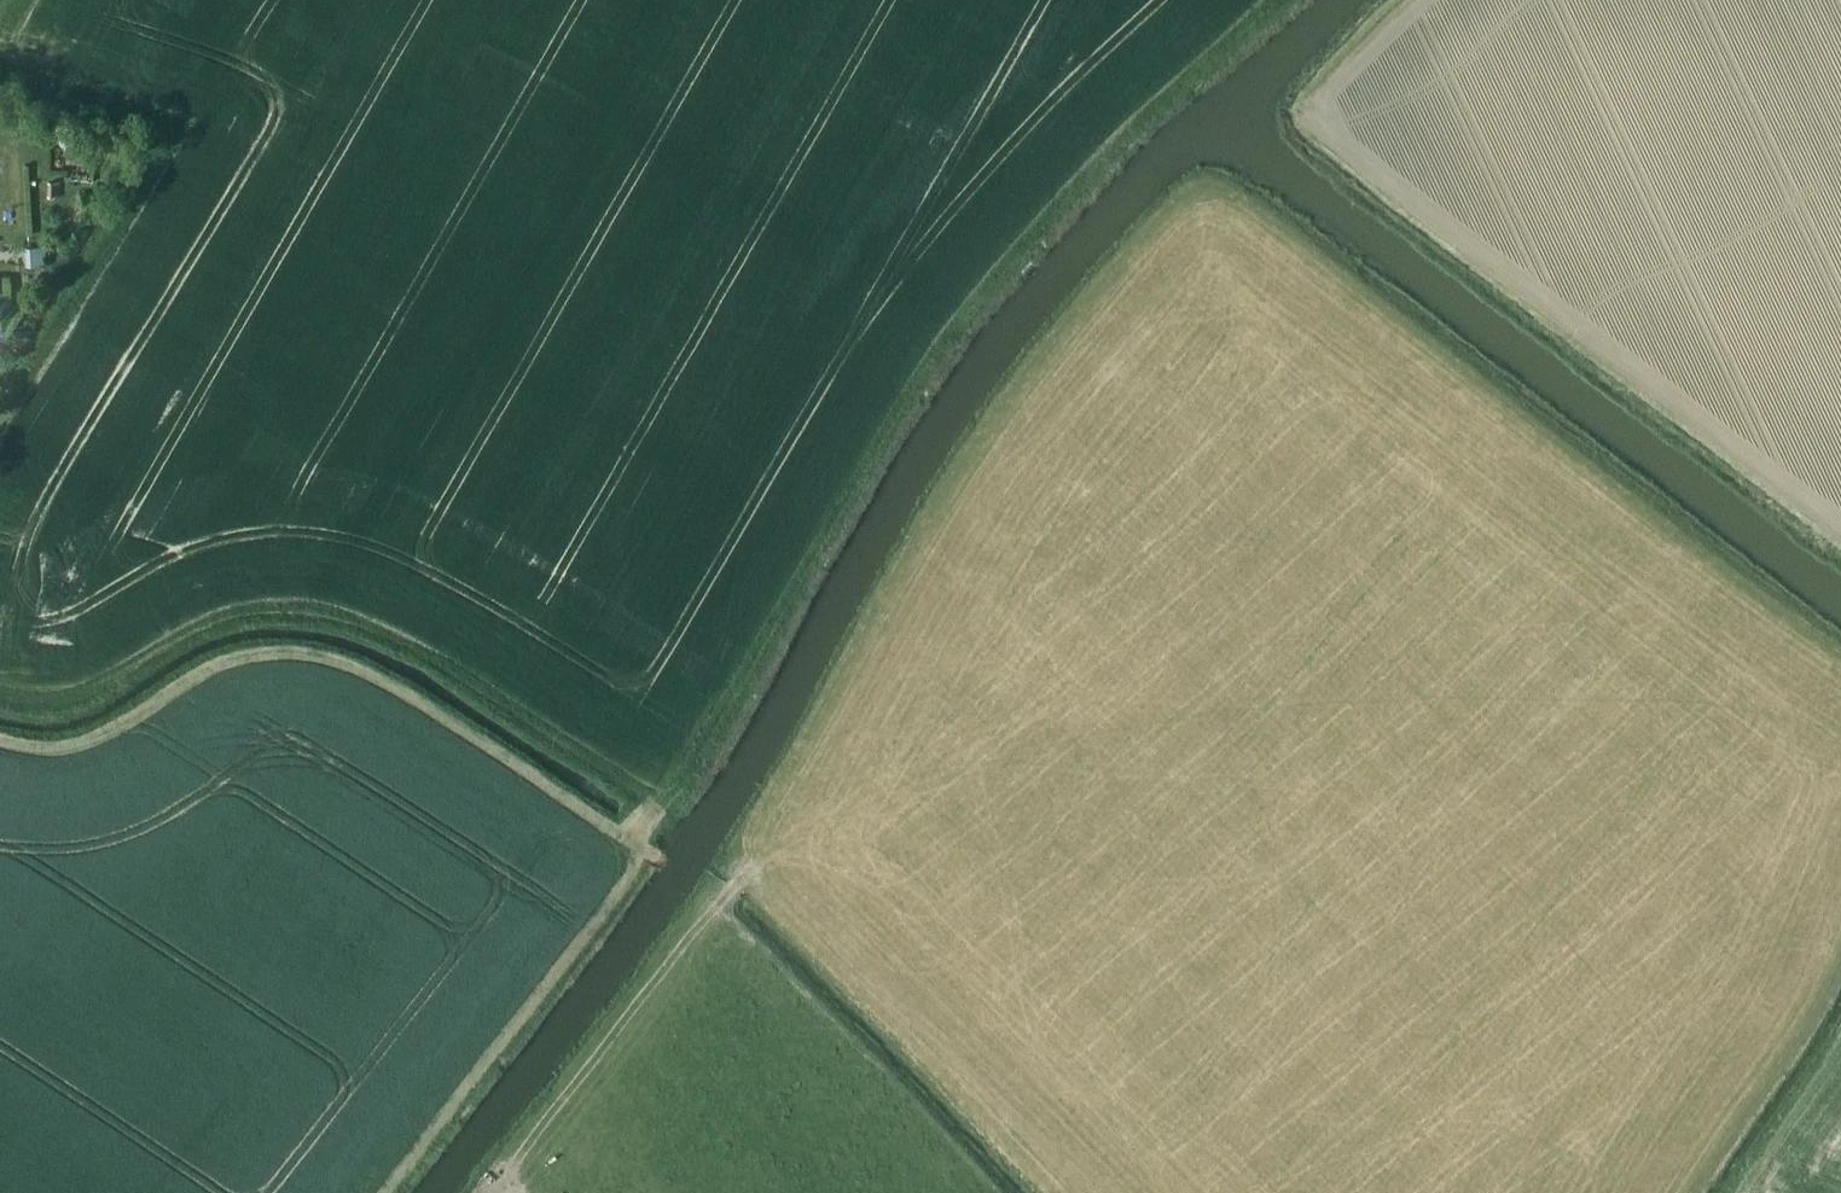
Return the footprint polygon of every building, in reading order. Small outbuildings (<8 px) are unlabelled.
[(49,182),(49,196),(61,197),(61,182),(49,182)] [(26,246),(27,264),(45,263),(43,244),(26,246)]
